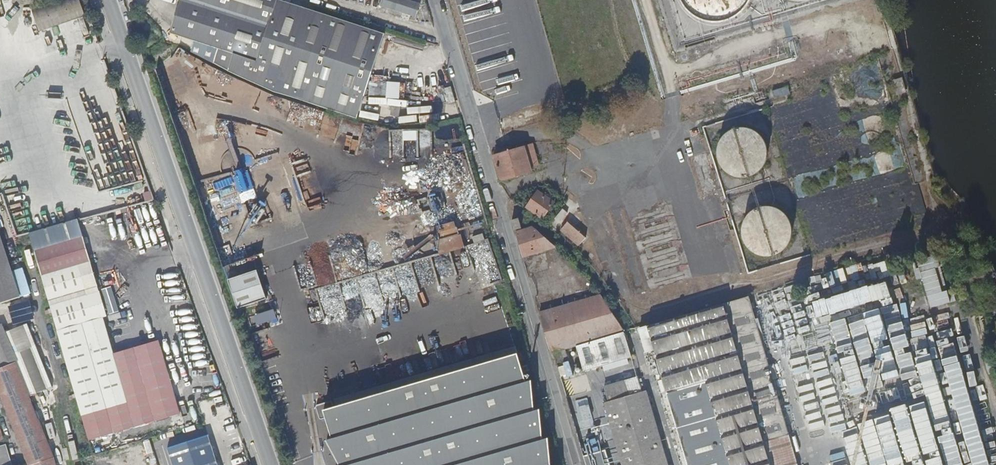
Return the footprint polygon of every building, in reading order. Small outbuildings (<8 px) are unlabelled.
[(33,44),(81,37),(76,0),(27,0),(33,44)] [(185,3),(175,37),(223,52),(219,66),(244,79),(321,108),(363,119),(370,97),(375,82),(389,37),(372,32),(375,24),(345,15),(343,23),(282,4),(283,0),(176,0),(185,3)] [(384,8),(419,17),(423,2),(415,0),(386,0),(384,8)] [(683,7),(690,15),(699,21),(709,25),(719,26),(729,24),(739,20),(747,13),(753,4),(755,0),(680,0),(683,7)] [(375,82),(370,97),(376,99),(381,84),(375,82)] [(431,110),(422,113),(424,121),(433,118),(431,110)] [(733,128),(727,131),(722,136),(719,142),(718,149),(719,156),(722,162),(727,167),(733,170),(740,171),(747,170),(753,167),(758,162),(761,155),(762,148),(761,142),(758,135),(753,131),(746,128),(740,127),(733,128)] [(524,146),(497,154),(505,182),(532,174),(524,146)] [(557,148),(539,153),(542,164),(560,159),(557,148)] [(555,203),(537,191),(527,207),(544,219),(555,203)] [(150,207),(111,219),(115,231),(153,219),(150,207)] [(764,209),(758,211),(753,213),(749,218),(745,223),(744,229),(744,235),(746,241),(749,246),(753,250),(759,253),(765,254),(771,253),(776,251),(781,248),(785,243),(787,237),(788,231),(787,225),(785,220),(781,215),(776,212),(770,210),(764,209)] [(588,238),(569,221),(560,231),(580,248),(588,238)] [(949,226),(952,235),(961,233),(958,223),(949,226)] [(523,257),(555,248),(544,239),(530,227),(515,231),(523,257)] [(21,295),(0,231),(0,302),(21,295)] [(80,239),(31,254),(89,443),(179,415),(157,342),(111,356),(108,344),(107,345),(99,320),(105,318),(80,239)] [(862,266),(814,279),(824,315),(873,301),(862,266)] [(607,307),(597,293),(538,310),(551,354),(553,353),(568,349),(576,347),(623,333),(617,323),(607,307)] [(764,443),(789,435),(748,298),(647,327),(647,329),(643,330),(645,338),(650,337),(651,341),(658,365),(666,393),(663,394),(683,464),(770,464),(764,443)] [(60,461),(20,360),(21,357),(4,323),(0,324),(0,384),(32,464),(61,464),(60,461)] [(623,333),(576,347),(584,372),(631,358),(624,333),(623,333)] [(658,365),(651,341),(644,343),(650,367),(658,365)] [(516,347),(335,401),(337,408),(518,354),(516,347)] [(568,349),(553,353),(556,362),(561,361),(562,365),(568,363),(572,374),(575,373),(568,349)] [(324,412),(333,440),(327,442),(339,464),(552,464),(549,439),(544,439),(541,410),(535,410),(532,381),(526,382),(518,354),(337,408),(324,412)] [(605,402),(623,464),(669,464),(648,391),(644,391),(639,377),(625,381),(629,395),(605,402)] [(584,382),(564,388),(581,450),(601,444),(590,403),(587,404),(585,395),(588,395),(584,382)] [(274,412),(269,414),(272,424),(278,422),(274,412)] [(583,456),(586,464),(610,464),(606,450),(583,456)] [(0,454),(3,464),(4,464),(14,462),(11,451),(0,454)]
